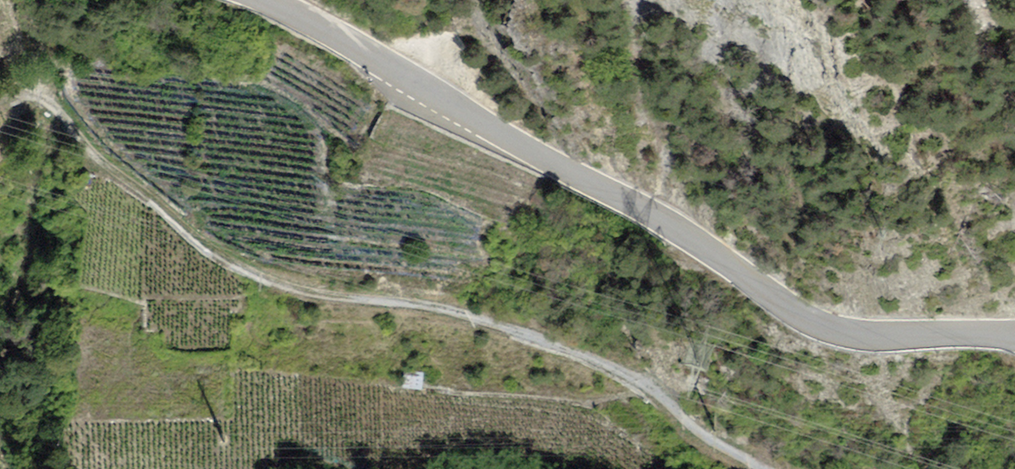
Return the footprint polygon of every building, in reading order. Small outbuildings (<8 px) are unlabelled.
[(398,365),(396,380),(416,383),(419,368),(398,365)]
